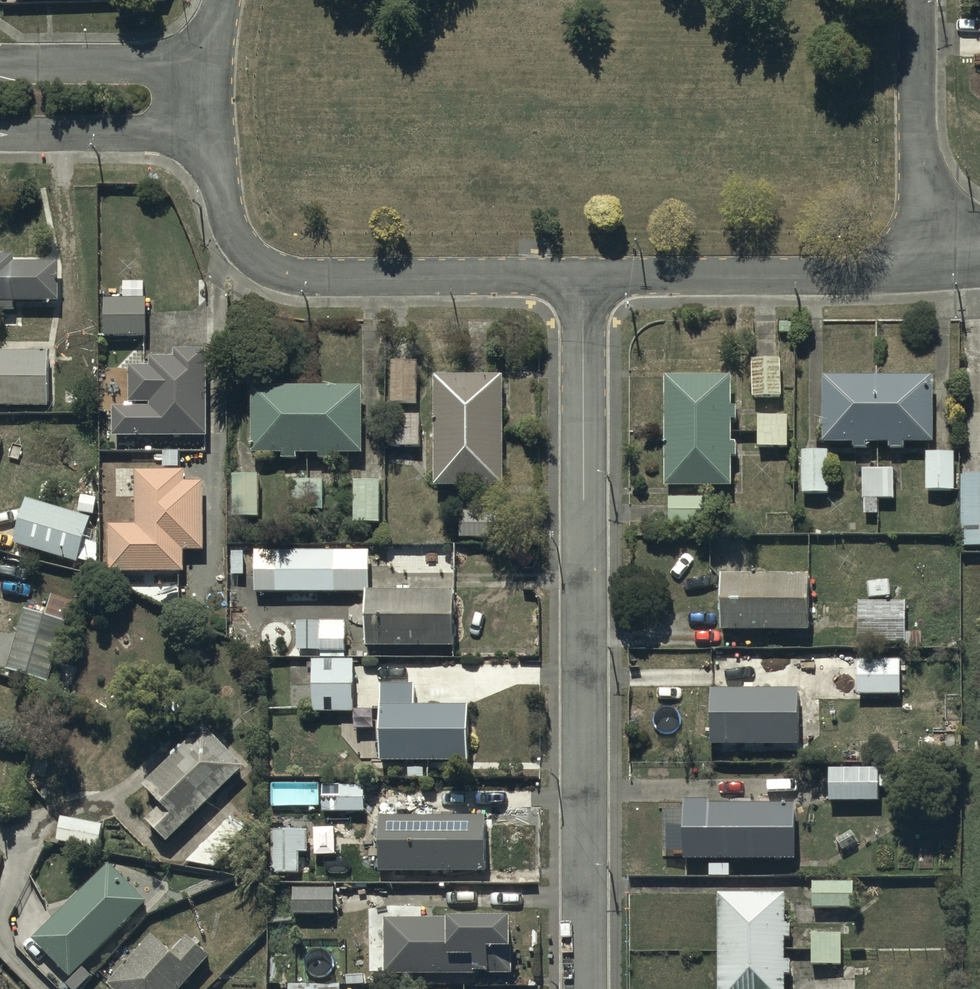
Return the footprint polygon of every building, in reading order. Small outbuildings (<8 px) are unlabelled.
[(0,305),(0,313),(13,312),(13,306),(58,305),(57,265),(13,266),(13,258),(0,258),(0,305)] [(144,298),(105,300),(106,339),(146,338),(144,298)] [(150,370),(128,370),(130,411),(113,411),(114,442),(206,439),(204,354),(174,354),(174,361),(150,362),(150,370)] [(0,355),(0,409),(46,409),(47,355),(0,355)] [(778,358),(752,360),(754,398),(780,397),(778,358)] [(415,365),(392,365),(393,405),(416,405),(415,365)] [(729,371),(663,371),(663,483),(729,483),(729,371)] [(930,373),(821,374),(822,440),(930,439),(930,373)] [(504,379),(434,379),(434,490),(504,490),(504,379)] [(361,388),(251,390),(252,456),(283,456),(283,462),(297,462),(297,457),(320,456),(320,462),(331,462),(331,457),(361,457),(361,388)] [(785,414),(756,413),(756,444),(785,444),(785,414)] [(419,417),(391,417),(392,449),(419,449),(419,417)] [(827,448),(800,448),(800,491),(827,491),(827,448)] [(953,451),(924,451),(925,489),(953,489),(953,451)] [(892,466),(860,466),(861,499),(892,499),(892,466)] [(960,473),(959,545),(979,545),(979,473),(960,473)] [(184,474),(135,474),(135,527),(108,527),(108,576),(183,577),(184,553),(204,553),(204,486),(184,485),(184,474)] [(231,477),(231,519),(259,519),(258,476),(231,477)] [(323,484),(292,483),(291,513),(323,513),(323,484)] [(379,483),(354,483),(354,527),(379,527),(379,483)] [(707,496),(667,495),(667,520),(707,521),(707,496)] [(90,522),(27,503),(14,547),(77,566),(90,522)] [(511,515),(460,516),(460,540),(511,540),(511,515)] [(369,553),(255,554),(255,595),(369,594),(369,553)] [(808,577),(721,578),(722,635),(809,634),(808,577)] [(454,594),(367,594),(367,651),(454,651),(454,594)] [(906,603),(858,604),(859,646),(906,646),(906,603)] [(24,612),(5,672),(46,685),(65,625),(24,612)] [(320,625),(297,625),(296,653),(321,653),(321,660),(344,660),(345,623),(320,623),(320,625)] [(353,663),(312,663),(312,714),(353,714),(353,663)] [(899,663),(857,663),(858,698),(900,697),(899,663)] [(422,687),(379,687),(379,764),(468,764),(468,709),(422,709),(422,687)] [(797,692),(710,692),(710,748),(797,748),(797,692)] [(145,824),(166,846),(243,771),(203,731),(143,790),(161,808),(145,824)] [(900,774),(830,772),(829,804),(878,805),(878,790),(900,791),(900,774)] [(364,788),(322,788),(322,813),(364,813),(364,788)] [(791,862),(792,808),(686,807),(685,861),(791,862)] [(379,821),(379,877),(484,875),(484,820),(379,821)] [(103,826),(60,821),(57,845),(100,850),(103,826)] [(306,835),(271,836),(272,878),(299,877),(298,856),(307,856),(306,835)] [(32,942),(73,984),(68,988),(69,988),(82,988),(91,980),(80,969),(146,905),(108,867),(32,942)] [(853,883),(813,884),(813,912),(853,911),(853,883)] [(333,890),(293,891),(294,919),(334,918),(333,890)] [(719,898),(719,988),(786,988),(786,977),(791,977),(791,964),(785,964),(785,941),(791,941),(791,925),(785,925),(785,899),(719,898)] [(474,923),(385,923),(385,978),(512,978),(512,926),(474,926),(474,923)] [(840,934),(812,935),(813,967),(841,967),(840,934)] [(108,988),(109,988),(185,988),(210,961),(188,941),(173,958),(152,939),(108,988)] [(341,985),(295,986),(294,955),(279,955),(280,965),(266,965),(267,986),(288,985),(288,988),(341,988),(341,985)]
